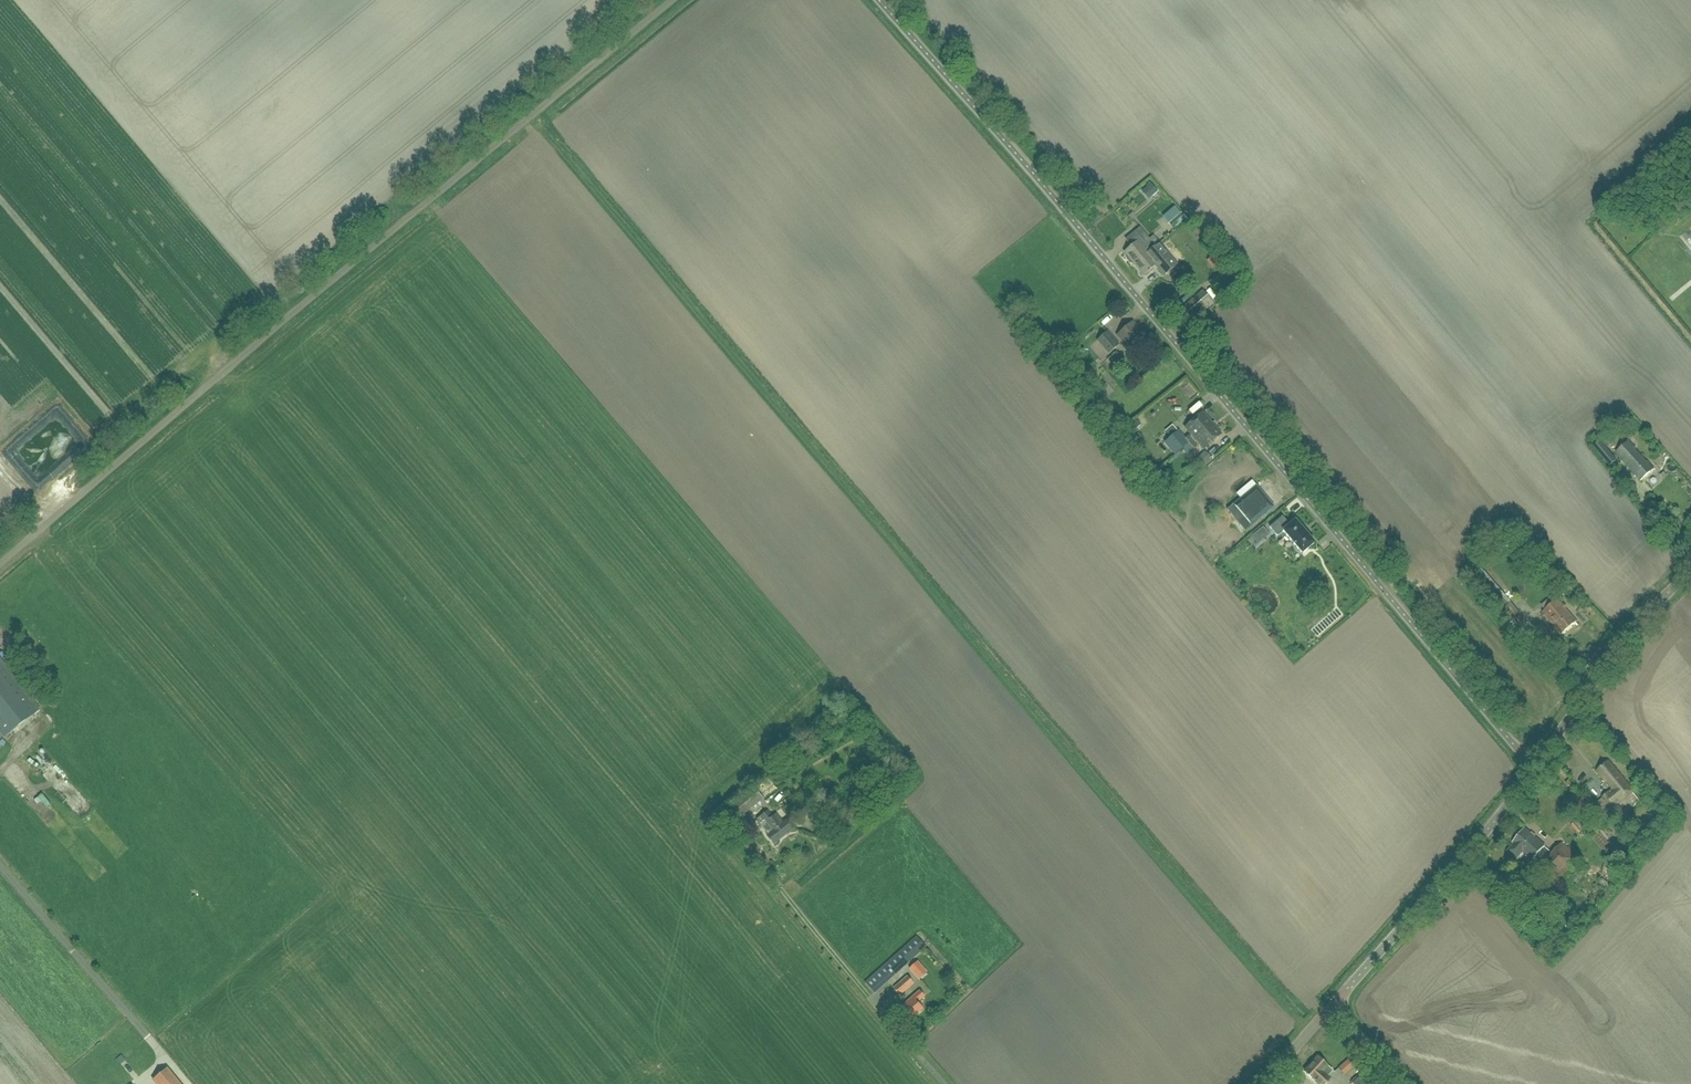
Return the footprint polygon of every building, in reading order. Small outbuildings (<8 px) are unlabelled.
[(1150,197),(1159,191),(1155,185),(1147,192),(1150,197)] [(1186,221),(1179,213),(1167,223),(1174,231),(1186,221)] [(1123,253),(1127,258),(1126,259),(1126,260),(1129,264),(1131,264),(1132,263),(1133,264),(1146,254),(1142,249),(1150,242),(1139,228),(1128,237),(1134,244),(1123,253)] [(1146,254),(1133,264),(1142,276),(1145,277),(1152,272),(1150,270),(1154,267),(1163,277),(1176,266),(1158,244),(1146,254)] [(70,292),(67,295),(77,306),(81,303),(70,292)] [(1203,292),(1182,309),(1192,321),(1213,303),(1203,292)] [(1146,344),(1143,340),(1146,338),(1132,322),(1116,336),(1129,352),(1134,347),(1138,351),(1146,344)] [(1118,346),(1107,332),(1096,341),(1108,355),(1118,346)] [(1112,366),(1116,362),(1117,363),(1121,360),(1116,353),(1107,361),(1112,366)] [(1203,450),(1221,435),(1202,413),(1185,429),(1190,435),(1185,439),(1178,431),(1170,438),(1181,450),(1189,444),(1194,450),(1199,446),(1203,450)] [(1613,443),(1607,437),(1602,442),(1607,449),(1613,443)] [(1640,481),(1654,469),(1629,440),(1615,452),(1640,481)] [(1609,468),(1616,461),(1600,442),(1592,448),(1609,468)] [(1193,462),(1200,470),(1212,460),(1205,452),(1193,462)] [(1239,494),(1255,483),(1253,480),(1237,491),(1239,494)] [(1255,487),(1227,510),(1245,531),(1273,507),(1255,487)] [(1282,517),(1269,528),(1277,537),(1283,532),(1302,555),(1314,544),(1295,521),(1289,526),(1282,517)] [(1263,527),(1252,537),(1258,544),(1269,535),(1263,527)] [(1428,577),(1439,591),(1448,584),(1437,570),(1428,577)] [(1507,610),(1502,614),(1514,628),(1524,619),(1484,572),(1479,577),(1507,610)] [(1425,597),(1433,591),(1426,580),(1417,585),(1425,597)] [(1561,635),(1576,622),(1557,599),(1542,612),(1561,635)] [(40,710),(0,659),(0,733),(4,738),(40,710)] [(1603,816),(1609,811),(1616,820),(1621,816),(1614,807),(1633,792),(1608,762),(1596,772),(1605,782),(1606,781),(1613,790),(1594,806),(1603,816)] [(763,799),(754,787),(730,807),(739,818),(763,799)] [(767,811),(760,817),(756,820),(768,835),(766,836),(773,844),(793,829),(786,820),(783,823),(776,814),(772,817),(767,811)] [(1516,860),(1523,853),(1532,861),(1545,847),(1525,829),(1512,844),(1514,845),(1507,852),(1516,860)] [(1562,844),(1540,869),(1557,884),(1579,859),(1562,844)] [(883,985),(925,947),(916,937),(873,974),(883,985)] [(917,963),(910,969),(919,980),(926,973),(917,963)] [(907,976),(893,988),(899,995),(913,983),(907,976)] [(917,1003),(924,996),(919,991),(898,1009),(909,1021),(923,1009),(917,1003)] [(1317,1057),(1304,1072),(1318,1083),(1325,1083),(1330,1079),(1327,1076),(1332,1071),(1317,1057)] [(1350,1057),(1340,1067),(1346,1074),(1356,1064),(1350,1057)] [(157,1083),(180,1083),(167,1068),(153,1079),(157,1083)] [(1357,1079),(1361,1083),(1372,1083),(1363,1073),(1357,1079)]
